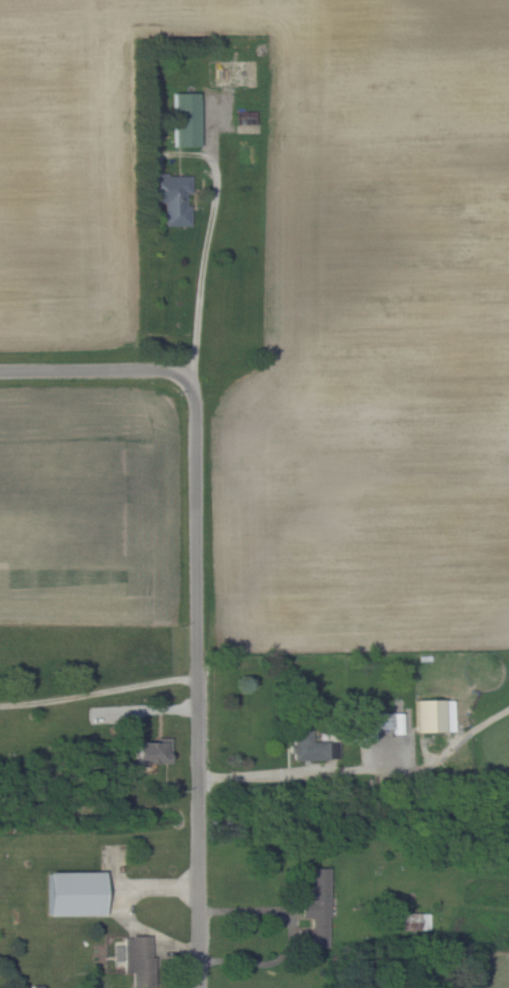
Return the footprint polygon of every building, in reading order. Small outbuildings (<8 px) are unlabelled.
[(198,146),(198,92),(173,93),(174,146),(198,146)] [(163,202),(163,225),(189,225),(189,204),(186,205),(186,193),(191,193),(191,174),(150,175),(151,202),(163,202)] [(444,730),(444,698),(415,698),(416,730),(444,730)] [(376,741),(376,728),(394,727),(394,733),(403,733),(402,711),(372,711),(372,718),(362,718),(362,741),(376,741)] [(291,759),(338,758),(337,740),(312,740),(311,729),(296,729),(296,738),(291,739),(291,759)] [(134,740),(134,770),(153,769),(153,761),(169,761),(168,736),(156,736),(156,740),(134,740)] [(311,946),(329,946),(328,867),(309,867),(309,899),(301,899),(301,916),(311,916),(311,946)] [(47,915),(102,914),(101,870),(46,871),(47,915)] [(154,985),(154,955),(150,955),(150,935),(123,935),(123,972),(132,972),(132,985),(154,985)]
